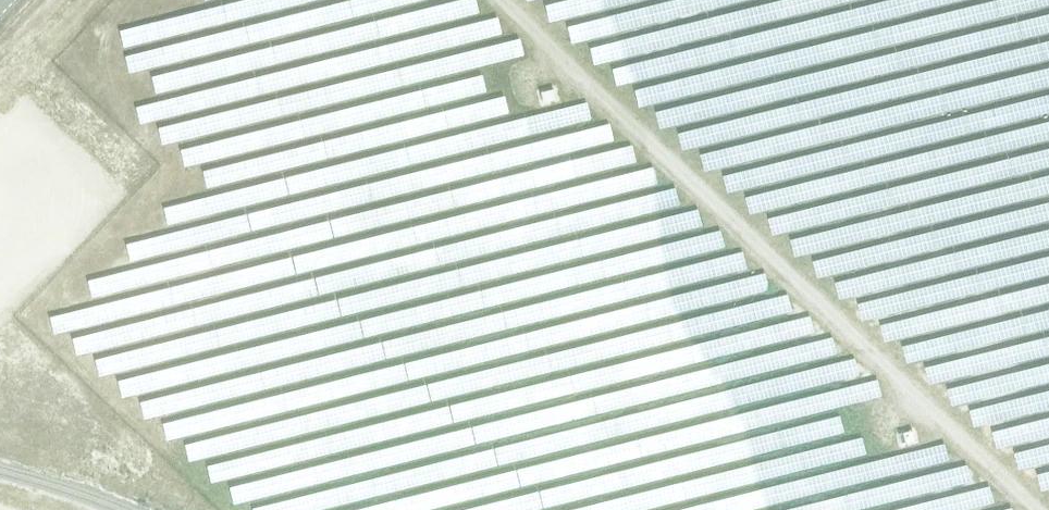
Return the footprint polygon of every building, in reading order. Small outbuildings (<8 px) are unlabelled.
[(795,209),(784,222),(800,237),(812,223),(795,209)]
